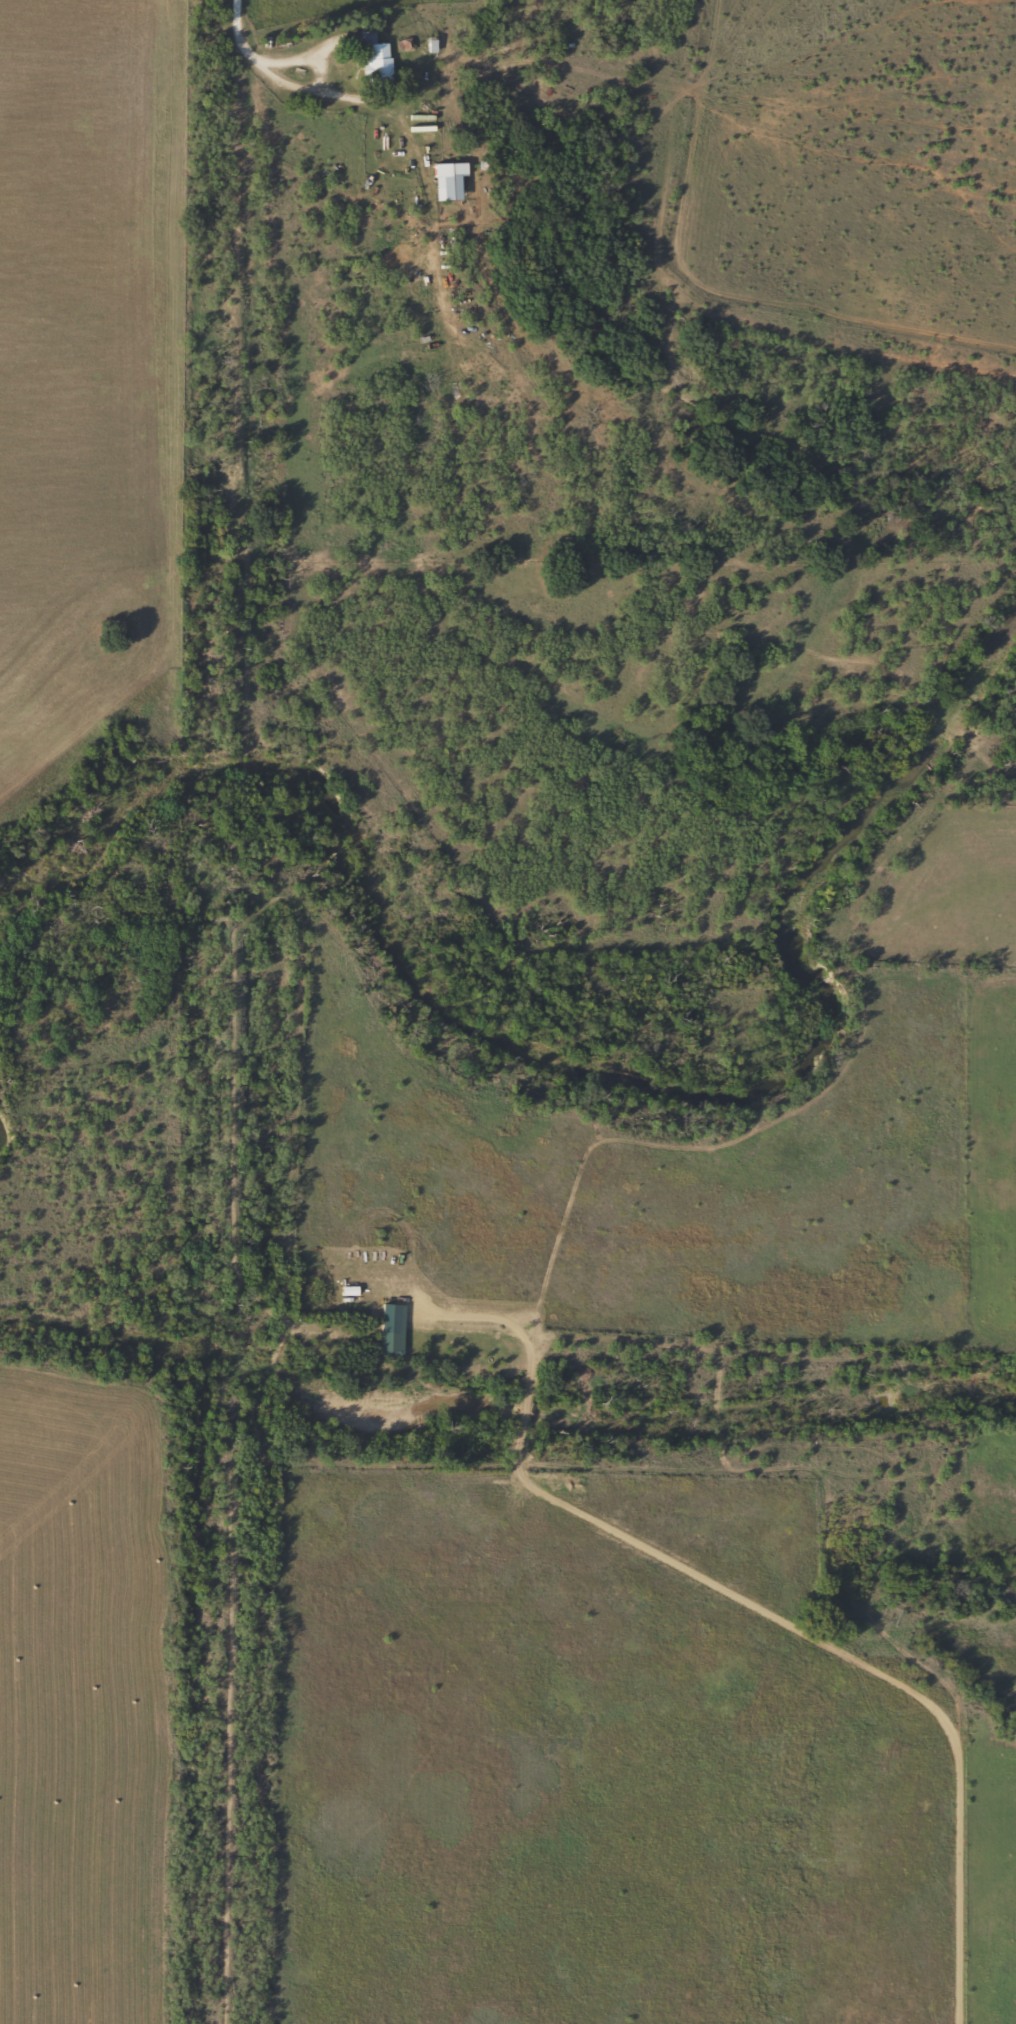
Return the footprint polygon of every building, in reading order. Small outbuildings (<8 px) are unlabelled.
[(388,81),(388,43),(373,43),(373,29),(360,30),(360,81),(388,81)] [(432,201),(457,201),(457,176),(465,176),(465,164),(432,164),(432,201)]
